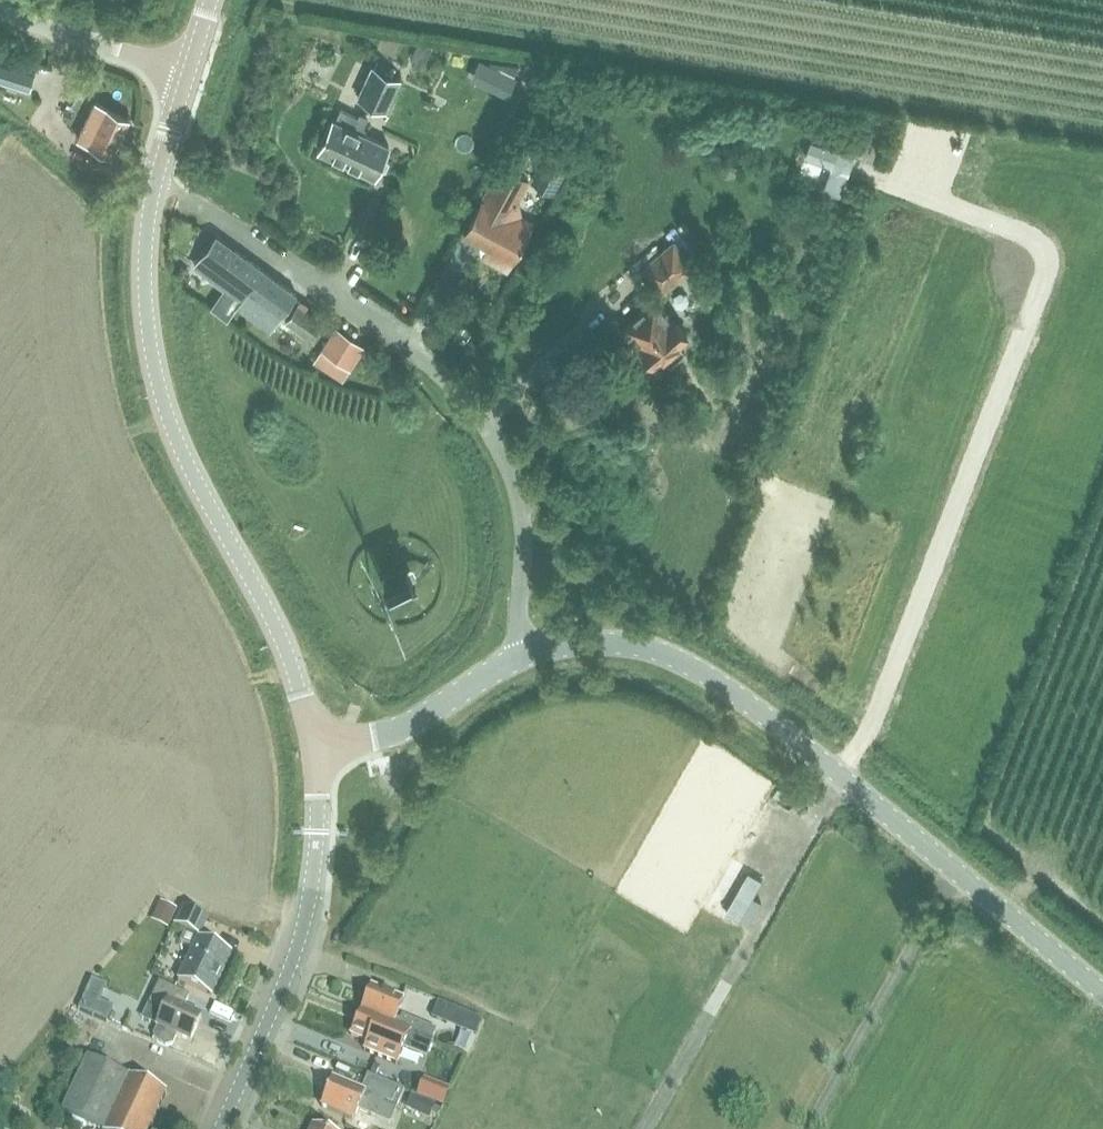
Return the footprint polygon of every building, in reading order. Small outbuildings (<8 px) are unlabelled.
[(417,43),(411,58),(424,65),(431,50),(417,43)] [(27,88),(34,66),(0,55),(0,79),(27,88)] [(475,69),(472,77),(508,94),(516,77),(480,59),(475,69)] [(385,110),(400,79),(372,65),(357,97),(385,110)] [(90,69),(87,80),(99,83),(102,73),(103,71),(91,68),(90,69)] [(94,108),(79,138),(111,155),(129,119),(93,101),(90,106),(94,108)] [(375,175),(390,144),(360,130),(368,115),(362,112),(359,116),(345,109),(340,120),(334,118),(319,149),(375,175)] [(542,137),(538,145),(554,153),(558,145),(542,137)] [(483,202),(483,201),(466,232),(481,240),(481,239),(515,258),(531,229),(519,222),(521,217),(520,216),(520,217),(512,212),(511,211),(530,178),(504,164),(483,202)] [(234,279),(249,289),(264,269),(236,249),(216,234),(201,254),(234,279)] [(644,269),(663,292),(693,265),(675,243),(644,269)] [(264,269),(249,289),(242,299),(259,311),(266,302),(282,313),(297,293),(264,269)] [(285,319),(309,337),(322,320),(306,309),(309,305),(300,299),(285,319)] [(640,348),(654,364),(664,356),(671,365),(686,352),(679,343),(689,335),(675,318),(674,319),(658,299),(626,326),(642,346),(640,348)] [(314,360),(343,379),(365,345),(336,327),(314,360)] [(408,599),(409,599),(422,588),(406,567),(392,578),(408,599)] [(749,872),(726,912),(738,918),(761,879),(749,872)] [(161,903),(155,915),(171,922),(176,910),(161,903)] [(212,996),(231,956),(198,940),(199,937),(200,937),(209,918),(183,906),(174,925),(186,931),(180,943),(193,949),(178,981),(212,996)] [(156,1027),(158,1028),(154,1036),(157,1043),(166,1047),(172,1045),(176,1036),(190,1042),(201,1018),(183,1010),(189,997),(159,983),(147,1006),(163,1013),(156,1027)] [(374,988),(364,1012),(395,1026),(412,1033),(433,1042),(435,1043),(440,1031),(403,1015),(400,1021),(398,1020),(406,1002),(374,988)] [(410,1009),(428,1015),(434,999),(415,993),(410,1009)] [(109,1022),(118,1001),(102,994),(93,1015),(109,1022)] [(452,1009),(438,1003),(432,1017),(446,1024),(452,1009)] [(364,1012),(353,1035),(367,1041),(370,1043),(367,1051),(399,1065),(406,1049),(428,1059),(435,1043),(433,1042),(412,1033),(395,1026),(364,1012)] [(166,1094),(129,1077),(129,1078),(86,1059),(62,1113),(97,1128),(149,1128),(166,1094)] [(454,1088),(417,1071),(409,1090),(441,1104),(446,1106),(454,1088)] [(357,1121),(362,1110),(394,1123),(408,1090),(371,1074),(365,1090),(337,1078),(324,1107),(357,1121)] [(412,1095),(406,1109),(430,1119),(431,1115),(434,1108),(435,1105),(412,1095)] [(434,1108),(431,1115),(438,1118),(441,1111),(434,1108)] [(424,1128),(451,1128),(429,1119),(424,1128)]
